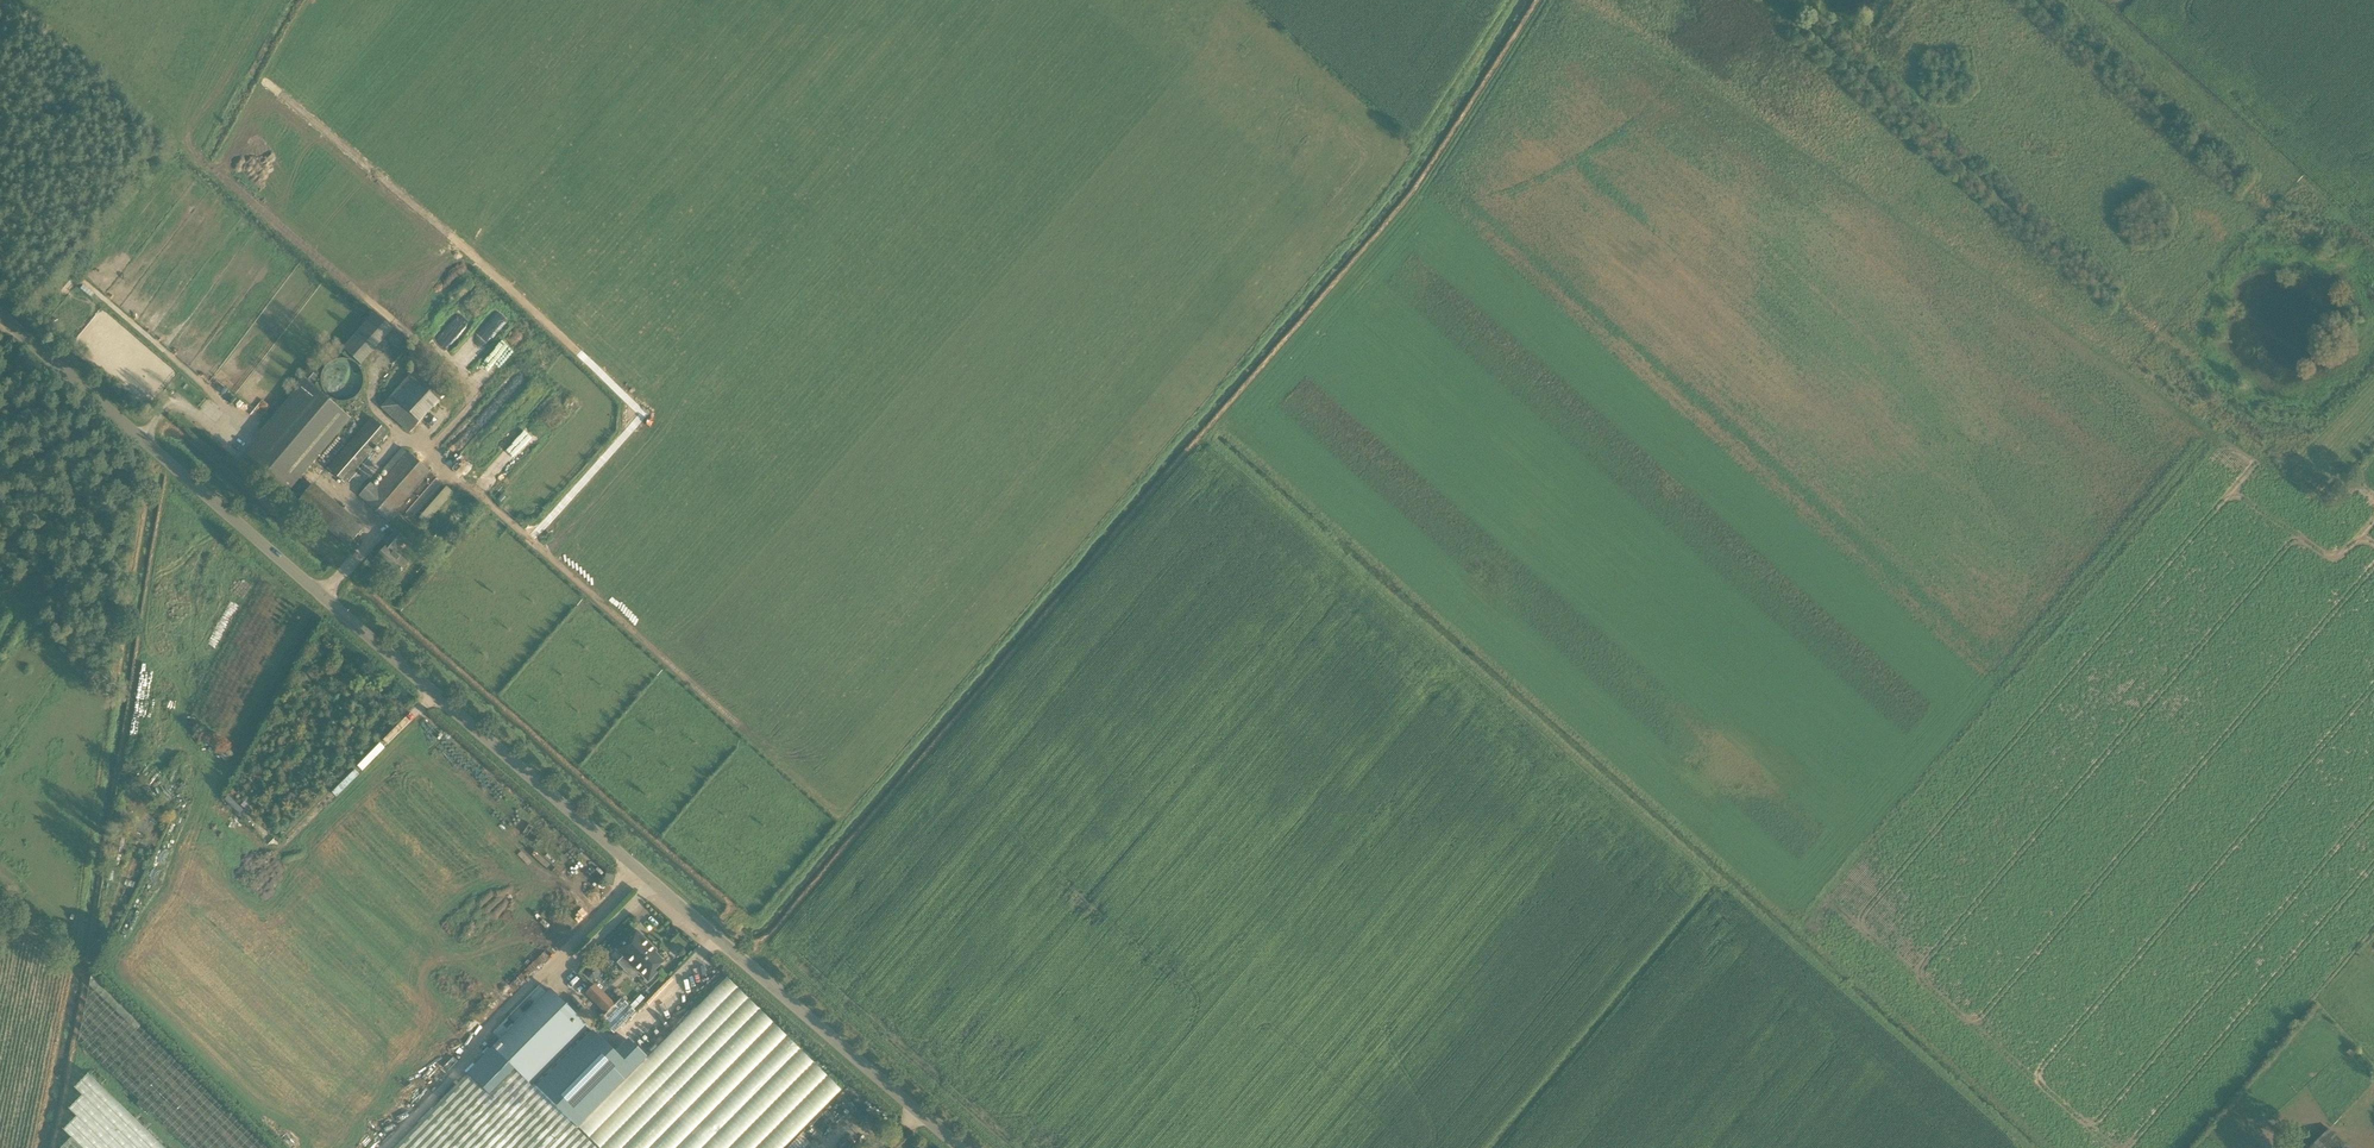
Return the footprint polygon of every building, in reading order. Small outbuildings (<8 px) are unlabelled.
[(60,288),(68,279),(64,275),(56,284),(60,288)] [(374,312),(342,348),(361,365),(393,329),(374,312)] [(365,384),(365,381),(365,377),(364,373),(362,369),(359,366),(354,363),(351,362),(348,361),(343,361),(338,362),(335,363),(332,365),(329,368),(326,371),(325,375),(324,378),(324,382),(325,386),(326,389),(328,393),(330,396),(333,399),(338,401),(342,402),(345,402),(348,402),(352,401),(356,399),(360,396),(362,393),(364,389),(365,384)] [(420,364),(380,408),(409,434),(449,390),(420,364)] [(310,384),(245,459),(286,494),(350,419),(310,384)] [(344,483),(388,433),(372,418),(328,469),(344,483)] [(389,523),(432,473),(408,452),(407,453),(402,448),(383,469),(388,473),(377,486),(372,482),(359,497),(389,523)] [(297,503),(348,546),(362,530),(311,487),(297,503)] [(418,519),(425,526),(454,493),(447,487),(418,519)] [(374,561),(395,579),(409,562),(395,550),(405,539),(395,531),(385,544),(387,546),(374,561)] [(230,803),(237,792),(230,788),(223,798),(230,803)] [(125,837),(117,835),(114,851),(122,853),(123,850),(121,850),(122,845),(124,846),(124,844),(123,844),(123,839),(125,839),(125,837)] [(121,856),(113,853),(110,863),(119,865),(121,856)] [(664,962),(655,953),(657,951),(637,931),(617,950),(623,957),(616,963),(625,972),(632,965),(648,982),(657,973),(655,971),(664,962)] [(579,1128),(600,1147),(784,1147),(841,1091),(727,978),(579,1128)] [(636,1012),(621,997),(615,1003),(595,982),(585,992),(605,1014),(601,1019),(614,1033),(636,1012)] [(532,1086),(589,1028),(550,990),(493,1047),(495,1049),(532,1086)] [(635,1008),(643,998),(640,994),(631,1005),(635,1008)] [(397,1147),(597,1147),(571,1122),(627,1066),(589,1028),(532,1086),(495,1049),(397,1147)] [(88,1074),(75,1088),(83,1096),(70,1109),(77,1117),(64,1131),(72,1138),(62,1147),(164,1147),(88,1074)] [(2330,1129),(2312,1147),(2349,1147),(2330,1129)]
